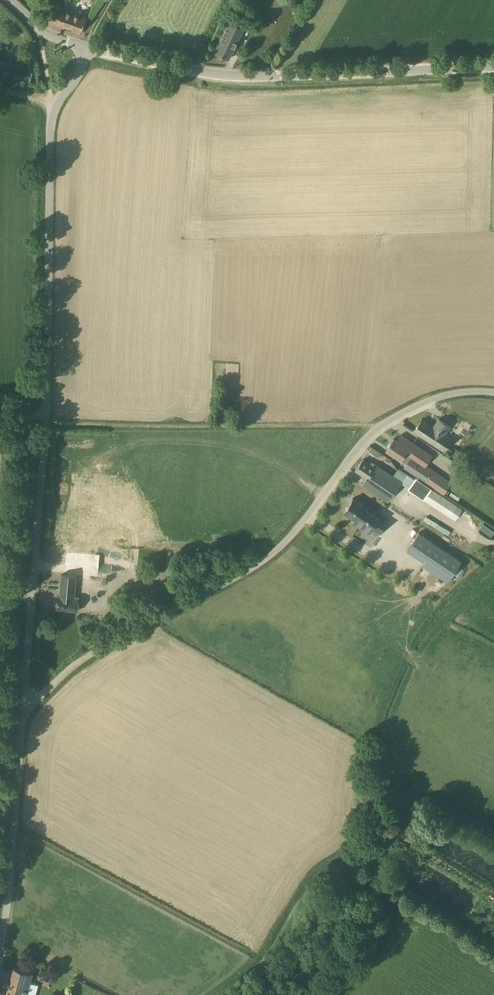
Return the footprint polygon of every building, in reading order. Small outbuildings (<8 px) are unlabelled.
[(63,1),(60,0),(48,0),(42,18),(80,32),(86,17),(60,8),(63,1)] [(243,27),(234,23),(237,17),(232,15),(215,51),(228,57),(243,27)] [(439,418),(433,426),(422,419),(414,430),(444,449),(452,438),(445,434),(450,425),(439,418)] [(416,446),(401,436),(397,441),(395,439),(388,449),(397,455),(400,458),(405,451),(409,455),(416,446)] [(372,447),(369,451),(379,458),(382,454),(372,447)] [(454,447),(450,454),(456,458),(461,451),(454,447)] [(443,494),(452,482),(418,459),(416,461),(410,457),(409,460),(408,460),(404,466),(434,488),(434,487),(443,494)] [(401,482),(408,487),(409,486),(413,480),(414,479),(398,468),(393,475),(370,460),(368,462),(363,459),(356,469),(367,477),(363,484),(388,501),(401,482)] [(493,470),(474,461),(470,469),(489,479),(493,470)] [(431,488),(424,499),(455,519),(462,509),(431,488)] [(460,497),(451,492),(449,496),(457,502),(460,497)] [(353,498),(344,511),(356,518),(354,522),(369,532),(373,527),(381,532),(388,521),(380,516),(378,517),(364,508),(365,506),(353,498)] [(427,515),(425,519),(447,534),(450,529),(427,515)] [(480,528),(491,536),(493,532),(493,531),(483,523),(480,528)] [(462,560),(419,532),(407,551),(424,562),(421,566),(447,583),(462,560)] [(66,574),(62,574),(60,595),(58,595),(57,608),(78,610),(79,597),(75,596),(76,575),(98,577),(100,555),(66,552),(65,565),(66,565),(66,574)] [(14,968),(7,994),(26,994),(29,986),(32,973),(14,968)]
